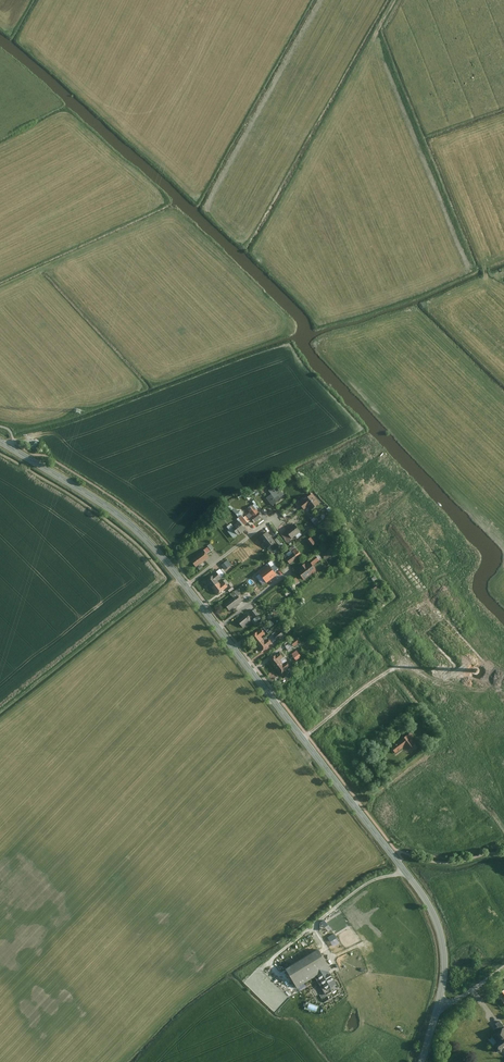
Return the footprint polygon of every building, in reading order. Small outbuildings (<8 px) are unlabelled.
[(270,495),(265,498),(271,507),(281,500),(277,495),(280,492),(276,486),(268,491),(270,495)] [(318,505),(310,495),(298,505),(302,511),(307,508),(310,511),(318,505)] [(261,518),(257,513),(250,518),(254,523),(261,518)] [(245,531),(237,521),(231,526),(232,528),(227,532),(231,538),(239,532),(241,534),(245,531)] [(303,536),(294,523),(284,531),(291,540),(295,537),(297,540),(303,536)] [(284,531),(279,534),(286,544),(291,540),(284,531)] [(278,548),(267,533),(259,539),(270,554),(278,548)] [(315,544),(310,538),(306,541),(311,547),(315,544)] [(243,562),(250,556),(242,547),(236,553),(243,562)] [(286,559),(289,563),(302,555),(297,549),(287,556),(288,557),(286,559)] [(205,555),(203,550),(189,560),(195,568),(208,558),(205,555)] [(319,562),(315,557),(310,562),(313,566),(319,562)] [(225,570),(230,564),(226,560),(221,565),(225,570)] [(258,574),(262,581),(267,578),(269,582),(281,574),(278,570),(280,568),(276,562),(258,574)] [(295,574),(302,582),(315,571),(309,563),(305,566),(304,564),(299,568),(300,569),(295,574)] [(217,572),(205,580),(211,589),(218,583),(216,581),(221,578),(217,572)] [(211,589),(216,595),(226,588),(222,583),(220,585),(218,583),(211,589)] [(238,596),(241,594),(237,588),(229,594),(232,597),(238,604),(242,601),(238,596)] [(223,604),(229,611),(238,604),(232,597),(223,604)] [(252,621),(246,614),(237,621),(243,628),(252,621)] [(265,634),(260,628),(248,637),(255,645),(262,639),(260,637),(265,634)] [(282,635),(279,632),(272,638),(275,641),(282,635)] [(300,643),(296,637),(286,645),(291,650),(300,643)] [(255,645),(261,652),(272,643),(268,638),(264,641),(262,639),(255,645)] [(301,657),(296,651),(292,655),(297,661),(301,657)] [(279,652),(267,660),(273,668),(279,663),(278,661),(283,657),(279,652)] [(273,668),(278,675),(289,666),(287,662),(282,666),(279,663),(273,668)] [(414,737),(410,732),(388,749),(393,755),(404,746),(408,751),(410,749),(412,751),(417,747),(411,739),(414,737)] [(329,970),(318,951),(286,970),(296,987),(316,976),(320,984),(318,985),(322,993),(335,985),(327,971),(329,970)] [(499,1021),(494,1024),(496,1027),(493,1029),(495,1033),(491,1035),(495,1041),(490,1044),(495,1051),(503,1045),(503,1029),(499,1021)]
